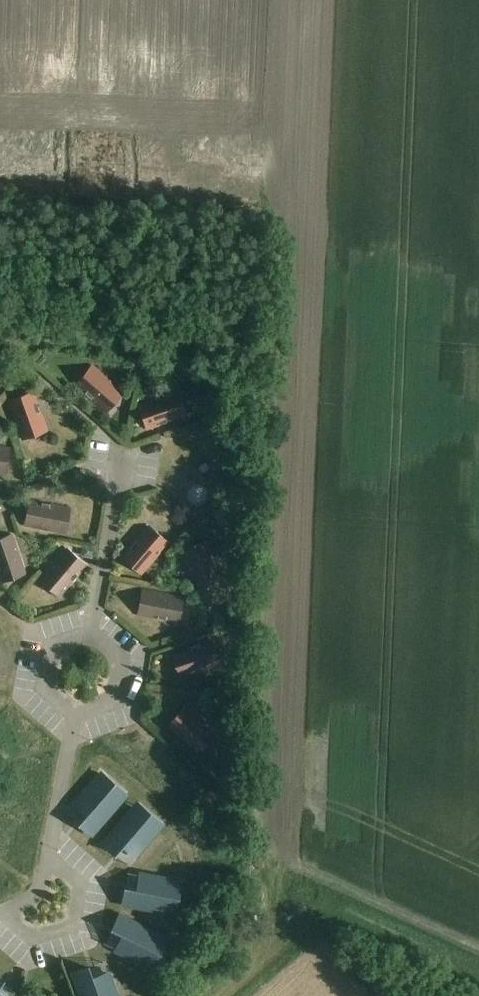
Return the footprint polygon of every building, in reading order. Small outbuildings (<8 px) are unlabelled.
[(107,411),(123,392),(93,365),(77,384),(107,411)] [(133,377),(139,379),(142,372),(136,370),(133,377)] [(26,388),(34,378),(26,372),(19,382),(26,388)] [(159,386),(147,390),(150,398),(162,394),(159,386)] [(148,427),(186,415),(179,391),(140,404),(148,427)] [(23,438),(47,430),(34,392),(10,400),(23,438)] [(10,447),(0,446),(0,471),(6,472),(10,447)] [(66,531),(71,507),(31,499),(26,524),(66,531)] [(216,522),(227,518),(224,510),(213,514),(216,522)] [(142,573),(168,543),(150,526),(123,557),(142,573)] [(26,572),(13,534),(0,538),(0,574),(2,580),(26,572)] [(198,587),(221,579),(208,541),(184,549),(198,587)] [(93,558),(95,547),(85,545),(83,556),(93,558)] [(60,595),(86,564),(68,548),(41,578),(60,595)] [(179,621),(183,596),(144,589),(139,613),(179,621)] [(182,676),(220,663),(212,639),(174,653),(182,676)] [(211,680),(211,693),(224,693),(223,680),(211,680)] [(162,705),(164,694),(151,692),(149,703),(162,705)] [(200,752),(216,733),(186,706),(169,725),(200,752)] [(101,774),(75,804),(87,815),(80,824),(92,834),(120,802),(108,791),(114,785),(101,774)] [(131,811),(103,844),(115,855),(123,846),(135,856),(161,826),(149,815),(143,821),(131,811)] [(126,888),(123,904),(166,912),(169,897),(177,898),(180,882),(141,874),(138,890),(126,888)] [(120,916),(112,930),(123,935),(116,950),(151,968),(159,953),(151,949),(158,935),(120,916)] [(74,973),(82,995),(116,995),(108,973),(93,979),(89,968),(74,973)]
